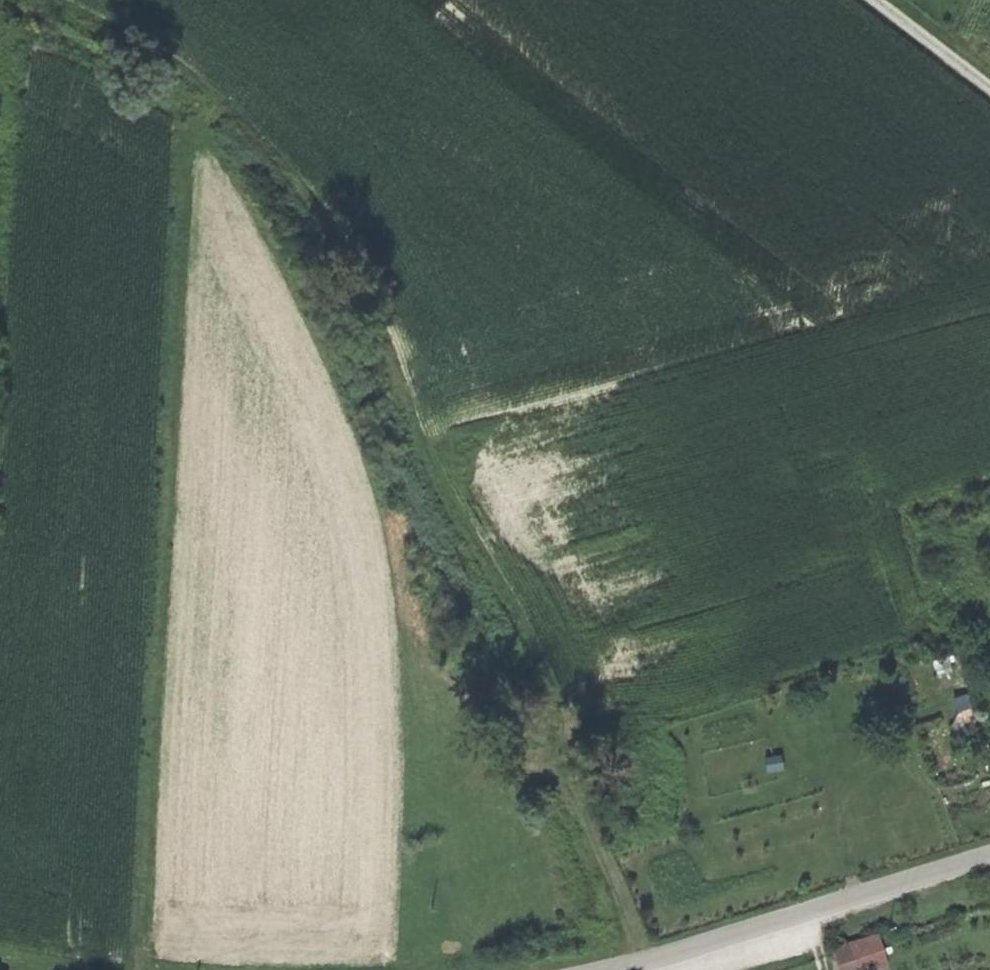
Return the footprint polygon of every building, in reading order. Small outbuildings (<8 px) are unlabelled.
[(833,969),(865,969),(886,965),(878,931),(827,943),(833,969)]
